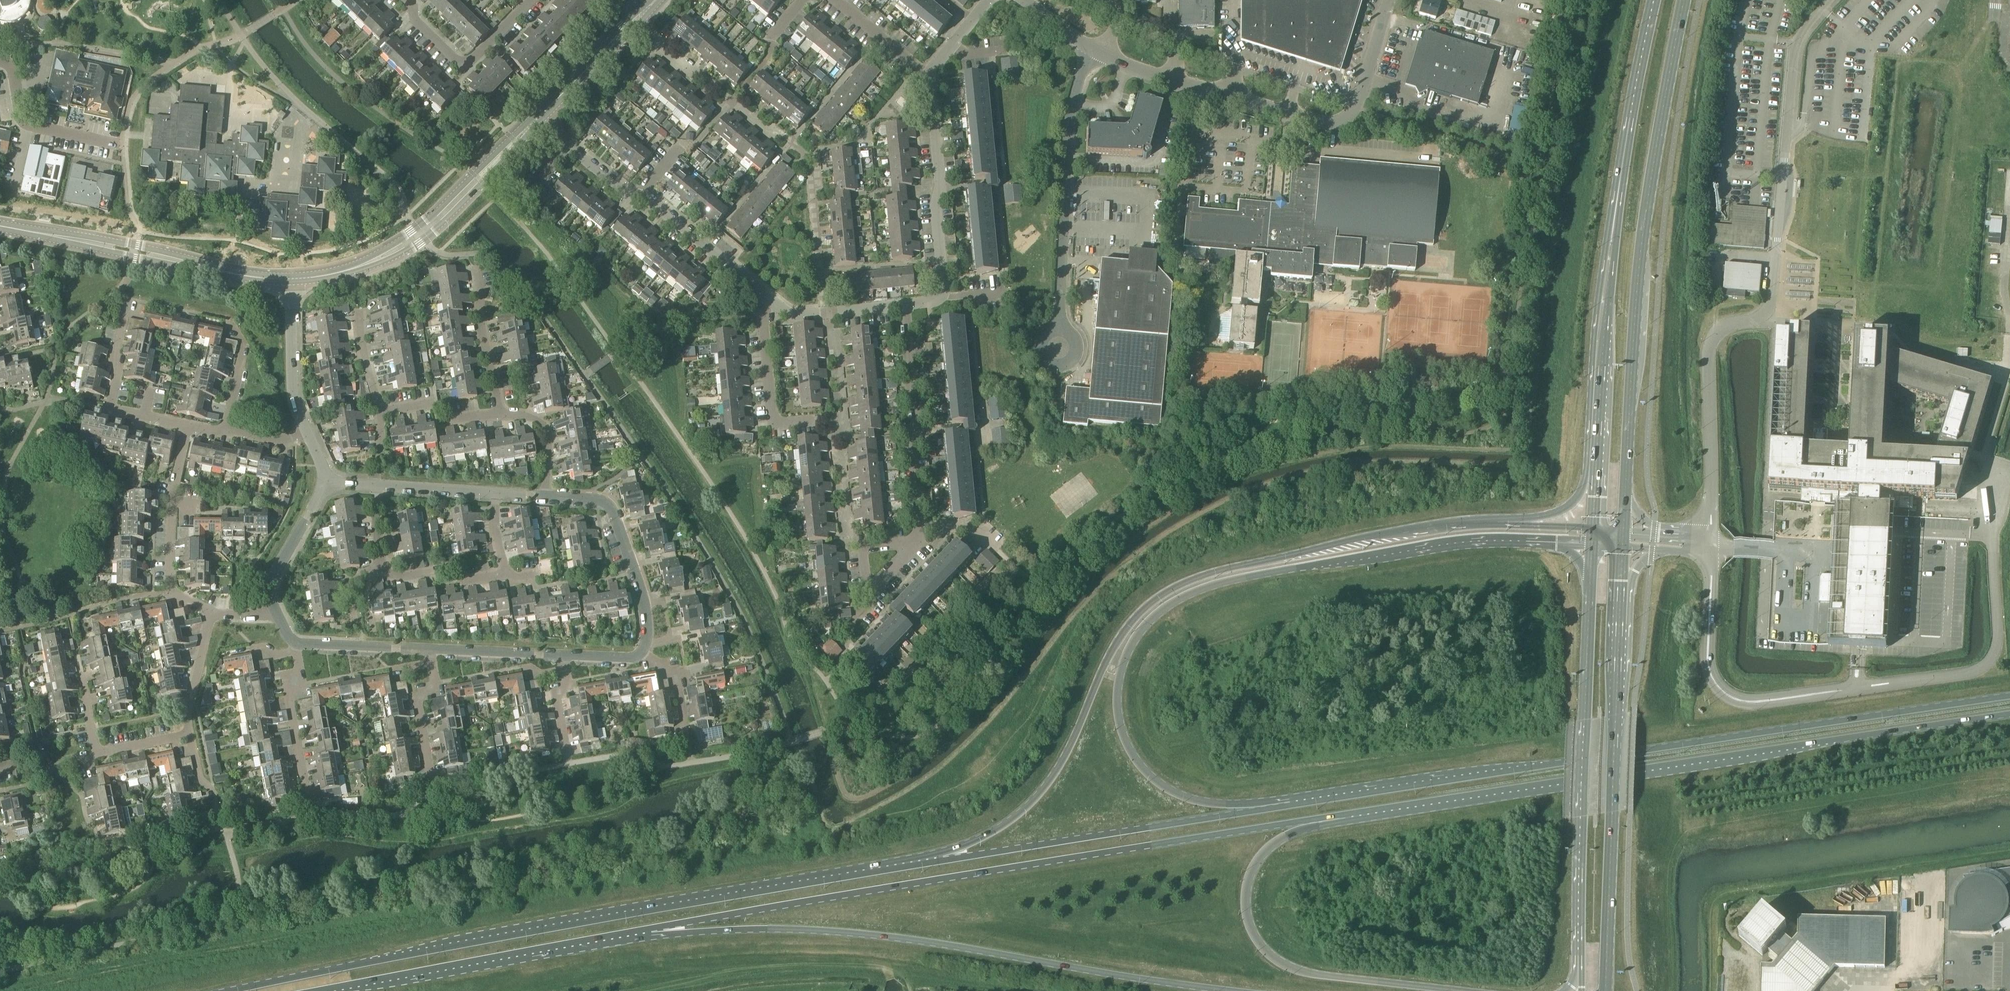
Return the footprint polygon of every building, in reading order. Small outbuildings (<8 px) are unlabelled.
[(0,23),(6,24),(11,24),(14,23),(15,23),(16,26),(21,19),(25,16),(28,12),(30,7),(30,2),(30,0),(0,0),(0,23)] [(343,6),(350,13),(363,0),(348,0),(343,6)] [(350,13),(357,20),(377,0),(376,0),(371,0),(367,4),(364,0),(363,0),(350,13)] [(377,0),(357,20),(364,27),(378,14),(374,10),(380,4),(377,0)] [(430,4),(428,6),(432,10),(434,8),(438,12),(450,0),(435,0),(430,4)] [(438,12),(442,16),(440,18),(444,21),(464,0),(458,0),(455,2),(453,0),(450,0),(438,12)] [(444,21),(447,24),(449,22),(453,26),(466,13),(462,9),(468,2),(466,0),(464,0),(444,21)] [(555,3),(575,22),(582,15),(568,2),(564,6),(559,0),(557,0),(555,3)] [(568,2),(582,15),(589,8),(581,0),(570,0),(568,2)] [(752,3),(759,9),(767,0),(754,0),(752,3)] [(759,9),(768,16),(780,1),(778,0),(767,0),(759,9)] [(937,38),(950,23),(945,19),(950,12),(943,7),(938,13),(929,6),(934,0),(922,0),(891,0),(937,38)] [(1178,28),(1214,28),(1214,0),(1178,0),(1178,28)] [(1242,41),(1334,70),(1335,66),(1339,67),(1360,0),(1242,0),(1242,41)] [(1441,1),(1438,0),(1423,0),(1418,14),(1435,20),(1441,1)] [(558,12),(554,16),(568,29),(575,22),(555,3),(552,6),(558,12)] [(466,13),(453,26),(457,30),(455,32),(458,35),(480,13),(476,10),(470,17),(466,13)] [(738,14),(733,10),(729,14),(734,18),(738,14)] [(378,14),(364,27),(372,35),(391,15),(388,11),(382,18),(378,14)] [(1491,37),(1495,23),(1456,11),(1452,25),(1491,37)] [(480,13),(458,35),(461,38),(463,36),(467,40),(481,27),(477,23),(483,16),(480,13)] [(544,14),(540,17),(560,37),(568,29),(554,16),(550,20),(544,14)] [(814,21),(809,16),(797,31),(793,36),(801,42),(805,38),(823,17),(819,14),(814,21)] [(391,15),(372,35),(380,42),(393,29),(388,24),(394,18),(391,15)] [(762,28),(767,20),(761,16),(756,24),(762,28)] [(38,28),(39,30),(41,31),(43,32),(45,32),(48,31),(50,30),(51,28),(52,26),(52,23),(51,21),(49,19),(48,18),(45,17),(43,17),(41,18),(39,19),(38,21),(37,23),(37,26),(38,28)] [(544,27),(540,31),(553,44),(560,37),(540,17),(537,20),(544,27)] [(823,17),(805,38),(813,45),(825,30),(821,26),(827,20),(823,17)] [(685,18),(673,33),(671,35),(675,38),(677,36),(681,40),(693,25),(685,18)] [(693,25),(681,40),(685,43),(683,45),(687,48),(706,25),(703,22),(697,28),(693,25)] [(751,23),(746,29),(751,32),(755,27),(751,23)] [(316,32),(316,33),(321,37),(328,30),(323,25),(316,32)] [(706,25),(687,48),(691,51),(692,49),(697,53),(709,38),(705,35),(710,28),(706,25)] [(481,27),(467,40),(471,44),(469,46),(473,50),(475,48),(488,35),(481,27)] [(825,30),(813,45),(821,51),(839,30),(835,27),(830,34),(825,30)] [(529,28),(526,32),(546,51),(553,44),(540,31),(536,35),(529,28)] [(839,30),(821,51),(829,58),(841,43),(837,39),(842,33),(839,30)] [(529,41),(525,45),(539,59),(546,51),(526,32),(523,35),(529,41)] [(1407,85),(1417,88),(1419,93),(1416,94),(1416,95),(1425,91),(1477,106),(1493,54),(1423,33),(1407,85)] [(322,41),(329,48),(335,42),(328,35),(322,41)] [(709,38),(697,53),(701,56),(699,58),(703,61),(722,38),(719,35),(713,42),(709,38)] [(379,50),(383,46),(388,41),(385,37),(380,42),(376,46),(379,50)] [(722,38),(703,61),(706,64),(708,62),(712,66),(724,51),(720,48),(726,41),(722,38)] [(382,54),(389,62),(409,42),(406,39),(400,45),(395,40),(382,54)] [(841,43),(829,58),(836,64),(854,43),(851,40),(845,47),(841,43)] [(409,42),(389,62),(397,69),(410,55),(406,51),(412,45),(409,42)] [(515,43),(512,46),(532,66),(539,59),(525,45),(521,49),(515,43)] [(854,43),(836,64),(845,71),(857,56),(852,52),(858,46),(854,43)] [(786,44),(783,49),(790,55),(794,51),(786,44)] [(330,49),(335,54),(339,50),(334,46),(330,49)] [(532,66),(512,46),(509,50),(515,56),(511,60),(524,74),(532,66)] [(724,51),(712,66),(717,69),(715,71),(719,74),(738,51),(734,48),(729,55),(724,51)] [(738,51),(719,74),(722,77),(724,75),(728,79),(740,64),(736,61),(742,54),(738,51)] [(80,57),(58,52),(50,89),(48,89),(46,100),(45,104),(68,110),(68,107),(78,62),(80,57)] [(348,56),(343,52),(340,56),(344,60),(348,56)] [(410,55),(397,69),(404,76),(424,56),(420,53),(414,59),(410,55)] [(424,56),(404,76),(400,80),(408,87),(425,69),(421,65),(427,59),(424,56)] [(487,59),(484,62),(504,81),(512,73),(498,60),(494,65),(487,59)] [(636,77),(644,84),(662,62),(659,59),(653,66),(648,62),(636,77)] [(1002,80),(1019,79),(1017,59),(1000,61),(1002,80)] [(859,65),(855,70),(871,83),(880,72),(866,61),(861,66),(859,65)] [(125,73),(78,62),(68,107),(89,111),(91,112),(90,115),(114,120),(117,107),(120,108),(122,100),(119,99),(125,73)] [(487,71),(483,75),(497,89),(504,81),(484,62),(481,65),(487,71)] [(662,62),(644,84),(652,90),(664,76),(660,72),(666,65),(662,62)] [(360,69),(355,64),(351,69),(356,73),(360,69)] [(740,64),(728,79),(732,82),(731,84),(735,88),(748,71),(740,64)] [(425,69),(408,87),(415,94),(419,90),(438,70),(435,67),(429,73),(425,69)] [(804,71),(799,67),(795,71),(801,75),(804,71)] [(438,70),(419,90),(426,97),(439,84),(435,80),(441,74),(438,70)] [(853,76),(848,82),(862,93),(871,83),(855,70),(851,75),(853,76)] [(813,76),(816,78),(821,82),(825,77),(817,71),(813,76)] [(664,76),(652,90),(660,97),(678,75),(674,72),(669,79),(664,76)] [(473,73),(470,76),(490,96),(497,89),(483,75),(479,79),(473,73)] [(762,73),(750,88),(748,90),(752,94),(754,91),(758,95),(770,80),(762,73)] [(678,75),(660,97),(668,103),(680,89),(676,85),(681,78),(678,75)] [(490,96),(470,76),(467,80),(473,86),(469,90),(482,104),(490,96)] [(964,77),(966,98),(975,180),(986,179),(987,190),(968,192),(976,274),(995,272),(994,266),(1003,265),(1002,256),(993,257),(992,246),(1001,245),(1000,236),(991,237),(990,225),(999,224),(999,220),(998,215),(989,216),(988,205),(997,204),(995,189),(997,189),(998,188),(999,188),(999,187),(999,186),(999,185),(998,184),(997,183),(995,184),(994,172),(1002,172),(1001,162),(993,163),(992,152),(1000,151),(999,142),(991,143),(989,132),(998,131),(997,122),(988,122),(987,111),(996,111),(995,101),(986,102),(985,91),(994,90),(993,81),(984,82),(983,76),(964,77)] [(770,80),(758,95),(762,99),(761,101),(764,104),(784,80),(780,77),(774,84),(770,80)] [(784,80),(764,104),(768,107),(770,104),(774,108),(786,93),(781,90),(787,83),(784,80)] [(439,84),(426,97),(433,105),(453,85),(449,81),(443,88),(439,84)] [(841,86),(837,91),(853,104),(862,93),(848,82),(843,88),(841,86)] [(453,85),(433,105),(441,112),(454,98),(450,94),(456,88),(453,85)] [(680,89),(668,103),(676,110),(693,88),(690,85),(684,92),(680,89)] [(224,143),(223,147),(217,146),(218,134),(222,135),(225,98),(211,97),(211,89),(181,86),(179,107),(171,106),(170,118),(154,117),(151,152),(143,152),(141,168),(149,169),(148,181),(165,182),(167,162),(182,164),(180,184),(188,184),(187,196),(204,198),(205,194),(219,196),(219,199),(235,201),(237,184),(233,183),(233,177),(253,178),(255,162),(263,163),(264,151),(268,151),(269,143),(256,142),(257,134),(261,135),(262,126),(249,125),(249,129),(241,128),(240,136),(232,135),(231,143),(224,143)] [(693,88),(676,110),(684,116),(696,102),(691,98),(697,91),(693,88)] [(786,93),(774,108),(778,112),(776,114),(780,116),(799,93),(796,90),(790,97),(786,93)] [(835,98),(830,104),(844,115),(853,104),(837,91),(833,96),(835,98)] [(624,96),(630,100),(633,97),(627,92),(624,96)] [(799,93),(780,116),(784,120),(785,118),(789,121),(801,106),(797,103),(803,96),(799,93)] [(696,102),(684,116),(691,123),(709,101),(706,98),(700,105),(696,102)] [(1142,153),(1145,151),(1149,152),(1162,105),(1137,98),(1129,126),(1124,130),(1087,128),(1086,154),(1142,157),(1142,153)] [(468,99),(464,103),(470,108),(473,104),(468,99)] [(709,101),(691,123),(700,130),(712,115),(707,111),(713,104),(709,101)] [(823,108),(819,113),(835,126),(844,115),(830,104),(825,109),(823,108)] [(806,110),(801,106),(789,121),(794,125),(792,127),(796,130),(810,113),(811,112),(808,108),(806,110)] [(282,121),(286,116),(281,113),(277,117),(282,121)] [(835,126),(819,113),(815,118),(817,120),(812,126),(826,137),(835,126)] [(654,120),(660,124),(665,118),(659,114),(654,120)] [(713,132),(722,139),(739,117),(736,114),(730,121),(725,117),(713,132)] [(602,117),(590,132),(589,134),(593,138),(594,135),(598,139),(611,124),(602,117)] [(739,117),(722,139),(729,145),(742,131),(737,127),(743,120),(739,117)] [(611,124),(598,139),(603,143),(601,145),(604,147),(624,124),(621,121),(615,128),(611,124)] [(661,127),(668,132),(672,127),(666,121),(661,127)] [(624,124),(604,147),(608,151),(610,148),(614,152),(626,137),(622,134),(628,127),(624,124)] [(886,126),(887,137),(915,134),(914,130),(905,130),(905,124),(886,126)] [(742,131),(729,145),(737,152),(755,130),(751,127),(746,134),(742,131)] [(670,134),(677,140),(680,135),(673,129),(669,134),(670,134)] [(755,130),(737,152),(745,158),(757,143),(753,140),(759,133),(755,130)] [(8,144),(9,143),(11,133),(0,131),(0,142),(8,144)] [(626,137),(614,152),(619,155),(617,158),(620,161),(640,137),(636,134),(630,141),(626,137)] [(915,134),(887,137),(888,147),(907,145),(906,139),(915,139),(915,134)] [(640,137),(620,161),(624,163),(626,161),(630,165),(642,150),(638,147),(643,140),(640,137)] [(757,143),(745,158),(753,165),(771,144),(767,140),(761,147),(757,143)] [(771,144),(753,165),(761,172),(773,157),(769,153),(774,146),(771,144)] [(700,149),(707,155),(710,151),(703,145),(700,149)] [(907,145),(888,147),(889,157),(917,154),(916,150),(907,151),(907,145)] [(34,149),(33,152),(31,152),(29,162),(27,162),(24,176),(21,189),(20,192),(56,200),(65,159),(46,155),(47,152),(34,149)] [(642,150),(630,165),(634,169),(633,171),(636,174),(650,157),(642,150)] [(709,158),(715,163),(722,154),(716,150),(709,158)] [(850,150),(831,152),(829,152),(829,158),(832,157),(832,163),(851,161),(850,150)] [(917,154),(889,157),(890,167),(909,165),(908,160),(917,159),(917,154)] [(784,155),(781,158),(788,164),(791,160),(784,155)] [(302,166),(301,174),(299,198),(267,195),(266,203),(243,201),(241,217),(249,218),(248,230),(264,232),(265,229),(272,230),(271,240),(288,241),(288,231),(296,232),(295,242),(312,244),(313,232),(321,232),(322,216),(306,214),(307,207),(315,208),(316,192),(340,194),(341,182),(345,182),(346,174),(334,173),(334,165),(338,166),(339,157),(327,156),(326,160),(318,159),(318,167),(302,166)] [(699,166),(704,170),(710,163),(705,159),(699,166)] [(1183,247),(1186,248),(1185,259),(1205,260),(1206,249),(1210,250),(1208,266),(1220,267),(1229,259),(1234,259),(1230,304),(1240,305),(1239,311),(1231,310),(1231,311),(1220,317),(1218,339),(1228,347),(1253,349),(1256,312),(1246,311),(1246,305),(1258,306),(1261,271),(1270,272),(1270,277),(1311,280),(1312,263),(1332,265),(1332,268),(1358,270),(1359,266),(1363,267),(1351,204),(1343,161),(1320,159),(1319,170),(1294,167),(1290,206),(1287,206),(1282,200),(1279,203),(1276,206),(1275,204),(1274,205),(1274,207),(1239,203),(1238,214),(1198,210),(1199,200),(1188,199),(1183,247)] [(830,169),(831,173),(861,170),(861,166),(852,167),(851,161),(832,163),(833,168),(830,169)] [(1439,170),(1343,161),(1351,204),(1363,267),(1414,271),(1416,244),(1432,246),(1439,170)] [(774,168),(769,173),(785,186),(793,175),(794,174),(780,163),(776,169),(774,168)] [(709,170),(714,174),(718,169),(713,165),(709,170)] [(909,165),(890,167),(891,177),(919,175),(918,170),(910,171),(909,165)] [(1171,178),(1172,165),(1163,165),(1159,168),(1159,178),(1171,178)] [(64,203),(85,208),(92,175),(91,175),(91,172),(85,170),(86,170),(72,167),(69,180),(64,203)] [(861,170),(831,173),(831,178),(834,177),(834,183),(853,181),(853,176),(862,175),(861,170)] [(679,172),(667,187),(666,189),(670,192),(671,191),(675,194),(688,179),(679,172)] [(738,172),(733,178),(738,182),(742,176),(738,172)] [(766,179),(762,185),(776,197),(785,186),(769,173),(765,178),(766,179)] [(554,191),(562,198),(580,177),(577,174),(571,181),(566,177),(554,191)] [(92,175),(85,208),(105,212),(108,213),(115,180),(105,178),(92,175)] [(919,175),(891,177),(892,188),(904,187),(911,186),(910,180),(919,179),(919,175)] [(688,179),(675,194),(680,198),(678,200),(682,203),(701,179),(698,176),(692,183),(688,179)] [(580,177),(562,198),(570,205),(582,190),(578,187),(584,180),(580,177)] [(701,179),(682,203),(685,205),(687,203),(691,207),(703,192),(699,189),(705,182),(701,179)] [(833,194),(848,193),(854,192),(853,181),(834,183),(835,189),(832,189),(833,194)] [(756,189),(752,194),(767,207),(776,197),(762,185),(757,190),(756,189)] [(582,190),(570,205),(578,212),(596,190),(592,187),(587,194),(582,190)] [(904,187),(892,188),(893,194),(893,198),(905,197),(905,193),(904,187)] [(1006,204),(1022,203),(1020,187),(1004,189),(1006,204)] [(703,192),(691,207),(695,211),(694,213),(697,216),(717,192),(713,189),(707,196),(703,192)] [(596,190),(578,212),(586,218),(598,203),(594,200),(600,193),(596,190)] [(717,192),(697,216),(701,219),(703,217),(707,220),(719,206),(715,202),(721,195),(717,192)] [(848,198),(848,193),(833,194),(833,199),(834,204),(849,203),(848,198)] [(749,201),(744,207),(758,218),(767,207),(752,194),(747,200),(749,201)] [(905,197),(893,198),(886,199),(887,209),(915,207),(915,202),(906,203),(905,197)] [(598,203),(586,218),(594,225),(612,203),(608,200),(602,207),(598,203)] [(612,203),(594,225),(602,231),(607,225),(611,228),(616,221),(613,219),(614,217),(609,213),(615,206),(612,203)] [(850,213),(849,203),(834,204),(827,204),(828,210),(830,210),(831,215),(850,213)] [(719,206),(707,220),(711,224),(709,226),(714,229),(727,212),(719,206)] [(738,211),(734,216),(749,229),(758,218),(744,207),(740,212),(738,211)] [(915,207),(887,209),(888,220),(907,218),(907,212),(916,211),(915,207)] [(829,221),(829,225),(860,222),(859,218),(850,219),(850,213),(831,215),(832,220),(829,221)] [(613,232),(621,239),(639,217),(636,214),(630,221),(625,217),(613,232)] [(749,229),(734,216),(729,221),(731,222),(726,228),(740,240),(749,229)] [(639,217),(621,239),(629,245),(641,231),(637,227),(643,220),(639,217)] [(907,218),(888,220),(889,230),(917,227),(917,223),(908,223),(907,218)] [(1992,236),(2006,236),(2006,220),(1994,220),(1994,225),(1992,225),(1992,236)] [(860,222),(829,225),(830,230),(832,230),(833,235),(852,233),(851,228),(860,228),(860,222)] [(641,231),(629,245),(637,252),(655,230),(651,227),(646,234),(641,231)] [(917,227),(889,230),(890,240),(909,238),(909,233),(918,232),(917,227)] [(655,230),(637,252),(645,258),(657,243),(653,240),(659,233),(655,230)] [(831,241),(831,246),(862,243),(861,238),(852,239),(852,233),(833,235),(834,241),(831,241)] [(909,238),(890,240),(891,250),(919,247),(919,243),(910,244),(909,238)] [(2003,239),(1992,239),(1993,253),(2004,253),(2003,239)] [(587,246),(581,240),(576,245),(583,251),(587,246)] [(657,243),(645,258),(645,259),(642,262),(649,269),(670,243),(667,240),(661,247),(657,243)] [(670,243),(649,269),(650,269),(649,269),(657,276),(673,257),(668,253),(674,246),(670,243)] [(862,243),(831,246),(832,251),(834,250),(835,256),(854,254),(853,249),(862,248),(862,243)] [(919,247),(891,250),(892,261),(911,259),(911,253),(920,252),(919,247)] [(597,253),(601,257),(605,253),(601,249),(597,253)] [(1087,427),(1088,422),(1159,429),(1172,288),(1155,270),(1156,255),(1149,254),(1136,253),(1129,252),(1128,264),(1101,262),(1089,391),(1066,389),(1062,425),(1087,427)] [(673,257),(657,276),(665,282),(668,278),(686,257),(683,254),(677,260),(673,257)] [(854,254),(835,256),(836,261),(833,262),(833,267),(855,265),(854,254)] [(594,261),(598,265),(603,260),(598,256),(594,261)] [(686,257),(668,278),(676,284),(688,270),(684,266),(690,259),(686,257)] [(1760,294),(1762,268),(1725,265),(1723,291),(1725,291),(1724,298),(1745,300),(1745,293),(1760,294)] [(688,270),(676,284),(684,291),(702,270),(698,266),(692,273),(688,270)] [(905,269),(898,270),(900,288),(914,286),(912,266),(905,267),(905,269)] [(777,280),(781,275),(773,268),(769,273),(777,280)] [(890,268),(884,269),(886,289),(900,288),(898,270),(890,271),(890,268)] [(436,272),(438,283),(457,280),(455,269),(436,272)] [(877,272),(870,273),(872,290),(886,289),(884,269),(877,269),(877,272)] [(19,281),(19,279),(16,280),(14,270),(0,273),(0,285),(19,281)] [(702,270),(684,291),(692,298),(693,297),(698,302),(711,286),(706,281),(704,283),(700,279),(705,273),(702,270)] [(862,271),(856,272),(858,292),(872,290),(870,273),(863,273),(862,271)] [(457,280),(438,283),(440,294),(458,291),(457,280)] [(0,285),(0,297),(19,293),(17,282),(19,282),(19,281),(0,285)] [(458,291),(440,294),(442,304),(460,301),(458,291)] [(650,299),(643,293),(639,297),(647,304),(650,299)] [(4,314),(25,309),(25,308),(22,309),(20,298),(0,303),(0,309),(3,308),(4,314)] [(652,308),(657,302),(652,298),(650,299),(647,304),(652,308)] [(442,304),(444,315),(457,313),(462,312),(460,301),(442,304)] [(378,305),(380,316),(399,313),(397,302),(378,305)] [(658,306),(655,310),(660,315),(664,310),(658,306)] [(348,310),(348,307),(333,309),(334,316),(349,313),(348,310)] [(0,326),(6,325),(25,321),(23,311),(25,311),(25,309),(4,314),(5,319),(0,320),(0,325),(0,326)] [(181,312),(175,311),(173,321),(171,331),(169,339),(179,342),(178,344),(180,344),(184,323),(179,322),(181,312)] [(399,313),(380,316),(382,327),(400,324),(399,313)] [(439,315),(441,326),(459,323),(457,313),(444,315),(439,315)] [(1793,325),(1793,313),(1784,313),(1784,325),(1793,325)] [(173,321),(146,315),(145,320),(144,323),(141,335),(152,338),(154,328),(171,331),(173,321)] [(315,316),(307,316),(308,332),(316,331),(315,316)] [(497,318),(498,324),(510,323),(509,316),(497,318)] [(316,321),(318,332),(336,329),(334,318),(316,321)] [(184,323),(180,344),(181,345),(181,342),(192,344),(193,336),(195,326),(196,326),(197,320),(191,319),(190,325),(184,323)] [(25,321),(6,325),(7,330),(13,329),(14,335),(35,330),(35,329),(33,330),(30,320),(25,321)] [(971,334),(970,325),(961,326),(960,320),(942,322),(952,424),(963,423),(963,429),(964,434),(945,436),(954,518),(972,516),(972,510),(981,509),(980,500),(971,501),(970,490),(979,489),(978,480),(969,481),(968,470),(976,469),(976,460),(967,461),(966,449),(974,449),(974,439),(973,433),(974,433),(975,433),(976,432),(977,431),(977,430),(976,429),(975,428),(974,428),(972,428),(971,416),(979,416),(978,406),(969,407),(968,396),(977,395),(976,386),(967,387),(966,376),(975,375),(974,366),(965,367),(964,355),(973,355),(972,345),(963,346),(962,335),(971,334)] [(400,324),(382,327),(384,338),(402,335),(409,334),(407,323),(400,324)] [(459,323),(441,326),(443,337),(461,334),(459,323)] [(502,338),(506,337),(525,334),(523,323),(505,326),(506,333),(502,333),(502,334),(502,338)] [(793,326),(794,337),(822,334),(822,330),(813,331),(812,324),(793,326)] [(223,331),(196,326),(195,326),(193,336),(210,340),(208,350),(215,351),(218,352),(221,339),(222,337),(223,331)] [(336,329),(318,332),(319,343),(338,340),(336,329)] [(843,338),(843,342),(871,339),(870,329),(851,331),(852,337),(843,338)] [(10,342),(11,348),(21,345),(28,344),(35,342),(33,332),(36,332),(35,330),(14,335),(16,340),(10,342)] [(131,333),(128,332),(127,338),(132,339),(131,345),(152,349),(152,348),(150,348),(152,338),(141,335),(136,334),(131,333)] [(716,334),(717,345),(745,342),(744,337),(735,338),(735,332),(716,334)] [(1857,647),(1886,649),(1893,510),(1894,497),(1935,499),(1957,500),(1957,499),(1961,484),(1969,459),(1991,383),(1888,352),(1888,337),(1856,335),(1849,453),(1827,452),(1828,427),(1814,426),(1813,451),(1804,450),(1811,333),(1787,332),(1786,339),(1777,338),(1777,344),(1775,387),(1771,452),(1769,491),(1810,493),(1810,497),(1804,496),(1804,501),(1810,501),(1810,505),(1775,503),(1773,538),(1772,553),(1772,561),(1768,631),(1767,642),(1781,643),(1823,646),(1857,647)] [(443,337),(444,348),(463,345),(467,344),(466,340),(462,341),(461,334),(443,337)] [(525,334),(506,337),(508,348),(527,345),(525,334)] [(822,334),(794,337),(795,347),(814,345),(814,340),(823,339),(822,334)] [(402,335),(384,338),(386,349),(391,348),(409,345),(409,344),(404,345),(402,335)] [(871,339),(843,342),(843,347),(852,346),(853,351),(872,350),(871,339)] [(223,353),(229,354),(231,342),(226,340),(223,353)] [(338,340),(319,343),(321,354),(340,350),(338,340)] [(237,343),(231,342),(229,354),(232,355),(234,356),(237,343)] [(745,342),(717,345),(718,355),(737,353),(736,347),(745,347),(745,342)] [(129,356),(147,360),(149,350),(152,351),(152,349),(131,345),(130,350),(124,349),(123,355),(129,356)] [(391,348),(392,358),(411,355),(409,345),(391,348)] [(463,345),(444,348),(446,359),(451,358),(464,356),(464,355),(463,345)] [(527,345),(508,348),(510,359),(528,356),(527,345)] [(814,345),(795,347),(796,358),(824,355),(824,350),(815,351),(814,345)] [(78,355),(78,357),(99,361),(100,355),(106,357),(107,351),(83,346),(81,356),(78,355)] [(1958,349),(1957,357),(1967,358),(1967,350),(1958,349)] [(203,360),(224,365),(225,359),(231,361),(232,355),(229,354),(223,353),(218,352),(215,351),(208,350),(206,360),(203,359),(203,360)] [(340,350),(321,354),(323,364),(337,362),(341,362),(340,350)] [(845,358),(845,363),(873,360),(872,350),(853,351),(854,357),(845,358)] [(737,353),(718,355),(719,365),(747,362),(746,357),(737,358),(737,353)] [(451,358),(453,369),(471,365),(469,354),(464,355),(464,356),(451,358)] [(528,356),(510,359),(512,370),(530,367),(530,366),(537,365),(535,354),(528,356)] [(411,355),(392,358),(394,369),(412,366),(411,355)] [(824,355),(796,358),(797,368),(816,366),(816,360),(825,360),(824,355)] [(129,356),(128,361),(133,363),(132,368),(151,372),(153,373),(153,372),(151,371),(153,361),(147,360),(129,356)] [(99,361),(78,357),(78,358),(80,358),(78,369),(84,370),(102,374),(102,373),(104,368),(98,367),(99,361)] [(14,367),(6,369),(9,387),(10,394),(20,392),(21,394),(23,394),(23,391),(33,389),(28,364),(19,366),(18,359),(12,360),(14,367)] [(224,365),(203,360),(203,362),(205,362),(203,372),(221,376),(227,378),(228,372),(223,371),(224,365)] [(873,360),(845,363),(845,367),(855,366),(855,372),(874,370),(873,360)] [(9,387),(6,369),(4,362),(0,363),(0,389),(9,387)] [(318,364),(320,376),(338,373),(337,362),(323,364),(318,364)] [(747,362),(719,365),(720,375),(739,373),(738,368),(747,367),(747,362)] [(471,365),(453,369),(454,379),(473,376),(471,365)] [(412,366),(394,369),(396,379),(414,376),(412,366)] [(537,370),(539,381),(557,378),(555,366),(537,370)] [(816,366),(797,368),(798,378),(826,375),(826,371),(817,371),(816,366)] [(151,372),(132,368),(131,374),(125,373),(124,378),(154,385),(155,379),(149,378),(151,372)] [(79,379),(79,380),(100,385),(101,379),(107,380),(108,375),(102,373),(102,374),(84,370),(82,379),(79,379)] [(847,378),(847,383),(875,380),(874,370),(855,372),(856,378),(847,378)] [(192,380),(192,381),(213,386),(214,380),(220,382),(221,376),(203,372),(197,371),(195,381),(192,380)] [(338,373),(320,376),(322,386),(340,383),(338,373)] [(739,373),(720,375),(721,386),(749,383),(748,378),(739,379),(739,373)] [(826,375),(798,378),(799,388),(818,386),(818,381),(827,380),(826,375)] [(414,376),(396,379),(398,391),(416,388),(414,376)] [(473,376),(454,379),(456,390),(475,387),(473,376)] [(557,378),(539,381),(540,391),(559,388),(565,387),(564,376),(557,378)] [(100,385),(79,380),(79,381),(81,382),(79,392),(103,397),(105,392),(99,390),(100,385)] [(875,380),(847,383),(848,388),(857,387),(857,392),(876,390),(875,380)] [(213,386),(192,381),(192,383),(194,383),(192,393),(211,397),(217,399),(218,393),(212,391),(213,386)] [(340,383),(322,386),(324,397),(342,394),(340,383)] [(749,383),(721,386),(722,395),(741,394),(740,388),(749,387),(749,383)] [(818,386),(799,388),(800,398),(828,395),(828,391),(819,392),(818,386)] [(475,387),(456,390),(458,401),(477,398),(475,387)] [(559,388),(540,391),(542,402),(560,399),(559,388)] [(849,399),(849,403),(877,400),(876,390),(857,392),(858,398),(849,399)] [(181,403),(184,403),(203,407),(204,401),(210,403),(211,397),(192,393),(187,392),(184,402),(182,401),(181,403)] [(342,394),(324,397),(326,408),(344,405),(342,394)] [(741,394),(722,395),(723,406),(751,403),(750,398),(741,399),(741,394)] [(409,395),(399,399),(402,407),(412,403),(409,395)] [(828,395),(800,398),(801,409),(820,407),(820,401),(828,400),(828,395)] [(560,399),(542,402),(544,413),(569,409),(567,398),(560,399)] [(991,419),(1007,418),(1005,398),(989,400),(991,419)] [(877,400),(849,403),(850,408),(859,407),(859,413),(878,411),(877,400)] [(686,402),(687,410),(695,410),(694,401),(686,402)] [(184,403),(183,408),(177,407),(176,413),(206,420),(207,414),(201,413),(203,407),(184,403)] [(751,403),(723,406),(724,416),(743,414),(742,408),(751,408),(751,403)] [(334,411),(336,422),(354,419),(352,408),(334,411)] [(563,414),(565,425),(583,422),(590,421),(588,410),(563,414)] [(92,443),(102,446),(106,428),(108,421),(99,419),(101,412),(95,411),(94,418),(85,416),(80,441),(90,443),(89,445),(92,446),(92,443)] [(851,419),(851,424),(879,421),(878,411),(859,413),(860,418),(851,419)] [(394,414),(385,413),(385,422),(394,422),(394,414)] [(720,417),(721,427),(753,423),(752,419),(744,419),(743,414),(724,416),(720,417)] [(354,419),(336,422),(338,432),(356,429),(354,419)] [(880,432),(879,421),(851,424),(852,428),(861,427),(861,433),(873,432),(880,432)] [(114,429),(106,428),(102,446),(101,452),(111,454),(110,457),(113,458),(113,455),(123,457),(127,439),(129,432),(120,431),(122,424),(116,422),(114,429)] [(583,422),(565,425),(567,436),(591,432),(590,422),(583,423),(583,422)] [(753,423),(721,427),(722,437),(735,436),(735,443),(753,445),(753,436),(745,435),(744,429),(753,428),(753,423)] [(433,425),(422,427),(425,445),(436,443),(433,425)] [(422,427),(412,429),(415,447),(425,445),(422,427)] [(356,429),(338,432),(339,443),(358,440),(356,429)] [(412,429),(401,431),(404,449),(415,447),(412,429)] [(695,439),(702,438),(702,429),(694,430),(694,438),(695,439)] [(147,455),(157,457),(156,459),(158,460),(158,457),(162,439),(157,437),(158,432),(152,430),(149,444),(147,455)] [(993,447),(1009,446),(1008,430),(992,432),(993,447)] [(390,433),(391,438),(387,439),(388,447),(392,446),(393,451),(404,449),(401,431),(390,433)] [(591,432),(567,436),(568,446),(587,443),(587,442),(593,441),(591,432)] [(874,437),(873,432),(861,433),(862,438),(862,443),(874,442),(874,437)] [(483,433),(472,435),(475,453),(486,451),(483,433)] [(135,441),(127,439),(123,457),(121,464),(132,466),(131,469),(133,469),(134,467),(144,469),(147,455),(149,444),(141,442),(143,435),(137,434),(135,441)] [(162,439),(158,457),(164,458),(162,464),(168,465),(175,435),(169,434),(168,440),(162,439)] [(472,435),(461,437),(464,455),(475,453),(472,435)] [(461,437),(451,438),(454,457),(464,455),(461,437)] [(532,437),(521,439),(524,457),(535,455),(532,437)] [(454,457),(451,438),(440,440),(443,459),(454,457)] [(798,440),(799,451),(827,448),(826,443),(817,444),(817,438),(798,440)] [(358,444),(363,443),(362,439),(358,440),(339,443),(341,454),(360,451),(358,444)] [(521,439),(510,440),(514,459),(524,457),(521,439)] [(200,469),(205,448),(199,447),(200,441),(194,440),(188,469),(194,471),(195,465),(200,466),(200,469)] [(510,440),(500,442),(503,461),(514,459),(510,440)] [(503,461),(500,442),(489,444),(492,463),(503,461)] [(874,442),(862,443),(855,444),(856,450),(847,451),(848,456),(875,453),(874,442)] [(205,448),(200,469),(201,469),(202,467),(212,469),(217,444),(211,443),(210,449),(205,448)] [(235,468),(236,468),(245,470),(245,472),(246,473),(250,452),(245,450),(246,445),(240,443),(239,449),(235,468)] [(587,443),(568,446),(570,457),(588,454),(587,443)] [(217,444),(212,469),(222,471),(221,473),(222,474),(227,453),(221,451),(222,446),(217,444)] [(250,452),(246,473),(247,473),(248,470),(257,472),(258,472),(262,454),(263,448),(257,447),(256,453),(250,452)] [(227,453),(222,474),(224,474),(224,471),(234,474),(236,468),(235,468),(239,449),(234,448),(232,454),(227,453)] [(827,448),(799,451),(800,461),(819,459),(818,453),(827,452),(827,448)] [(875,453),(848,456),(848,460),(857,459),(858,465),(876,463),(875,453)] [(262,454),(258,472),(257,472),(256,478),(266,480),(266,483),(267,483),(271,462),(266,461),(267,455),(262,454)] [(588,454),(570,457),(572,468),(590,465),(588,454)] [(271,462),(267,483),(268,481),(273,482),(272,488),(278,489),(284,459),(278,458),(277,463),(271,462)] [(819,459),(800,461),(801,471),(829,468),(828,463),(819,464),(819,459)] [(849,471),(850,476),(877,473),(876,463),(858,465),(858,471),(849,471)] [(590,465),(572,468),(574,479),(592,476),(590,465)] [(773,473),(780,473),(780,465),(772,465),(773,473)] [(829,468),(801,471),(802,481),(821,479),(820,474),(829,473),(829,468)] [(877,473),(850,476),(850,481),(859,480),(860,485),(878,483),(877,473)] [(622,501),(640,498),(640,497),(638,486),(637,486),(635,477),(620,480),(622,489),(618,490),(621,502),(622,501)] [(821,479),(802,481),(803,491),(831,489),(830,484),(822,484),(821,479)] [(851,492),(852,496),(879,493),(878,483),(860,485),(860,491),(851,492)] [(831,489),(803,491),(804,501),(823,499),(823,494),(831,493),(831,489)] [(879,493),(852,496),(852,501),(861,500),(862,505),(880,504),(879,493)] [(125,518),(144,519),(150,519),(151,510),(158,510),(158,505),(151,504),(151,496),(125,496),(125,506),(123,506),(123,507),(123,508),(125,508),(125,518)] [(622,501),(625,512),(628,512),(630,520),(640,519),(640,518),(645,517),(643,509),(644,509),(642,497),(640,497),(640,498),(622,501)] [(823,499),(804,501),(805,512),(833,509),(832,504),(824,505),(823,499)] [(288,504),(283,503),(278,502),(277,508),(285,510),(288,504)] [(334,505),(336,516),(355,513),(353,502),(334,505)] [(853,512),(854,517),(882,514),(880,504),(862,505),(862,511),(853,512)] [(1971,513),(1971,505),(1948,505),(1949,513),(1971,513)] [(451,512),(453,523),(471,520),(469,509),(451,512)] [(833,509),(805,512),(806,522),(825,520),(825,514),(833,513),(833,509)] [(244,535),(245,535),(254,535),(254,538),(256,538),(256,516),(250,516),(250,510),(244,510),(244,516),(244,535)] [(256,516),(256,538),(257,538),(257,535),(267,535),(268,510),(262,510),(262,516),(256,516)] [(511,513),(512,524),(531,521),(529,510),(511,513)] [(355,513),(336,516),(338,526),(338,527),(352,525),(356,524),(355,513)] [(397,516),(399,528),(417,524),(415,513),(397,516)] [(882,514),(854,517),(854,521),(863,520),(864,526),(883,525),(882,514)] [(645,517),(640,518),(640,519),(642,527),(638,528),(640,539),(642,539),(661,535),(661,534),(660,535),(657,524),(656,524),(654,515),(645,517)] [(222,522),(221,532),(221,541),(231,541),(231,543),(233,544),(233,522),(227,522),(227,516),(221,516),(221,522),(222,522)] [(233,522),(233,544),(234,544),(234,541),(244,541),(245,535),(244,535),(244,516),(239,516),(239,522),(233,522)] [(143,527),(144,519),(125,518),(118,518),(118,529),(115,528),(115,531),(118,531),(118,541),(136,542),(143,542),(143,533),(150,533),(150,527),(143,527)] [(471,520),(453,523),(455,534),(473,531),(471,520)] [(825,520),(806,522),(807,532),(835,529),(834,524),(826,525),(825,520)] [(221,522),(193,521),(193,527),(193,542),(204,542),(204,532),(221,532),(222,522),(221,522)] [(531,521),(512,524),(514,535),(532,532),(531,521)] [(417,524),(399,528),(401,538),(419,535),(417,524)] [(338,526),(333,527),(329,528),(331,539),(335,538),(354,535),(352,525),(338,527),(338,526)] [(566,529),(568,540),(587,537),(585,525),(566,529)] [(835,529),(807,532),(808,542),(816,542),(817,546),(822,546),(822,541),(827,540),(826,535),(835,534),(835,529)] [(473,531),(455,534),(456,544),(475,541),(473,531)] [(532,532),(514,535),(516,545),(534,542),(532,532)] [(354,535),(335,538),(337,549),(355,546),(354,535)] [(419,535),(401,538),(402,549),(421,546),(419,535)] [(642,539),(644,550),(648,549),(650,558),(660,556),(659,556),(664,555),(662,547),(664,546),(661,535),(642,539)] [(587,537),(568,540),(570,550),(588,547),(587,537)] [(551,543),(551,540),(544,541),(545,548),(552,547),(551,543)] [(136,550),(136,542),(118,541),(111,541),(111,551),(108,551),(108,554),(111,554),(111,564),(117,564),(136,564),(136,556),(143,556),(143,550),(136,550)] [(475,541),(456,544),(458,556),(477,552),(475,541)] [(183,542),(179,542),(179,548),(185,548),(185,554),(207,554),(207,553),(204,553),(204,542),(188,542),(184,542),(183,542)] [(534,542),(516,545),(518,556),(522,556),(532,554),(536,553),(534,542)] [(911,630),(899,619),(906,611),(913,617),(970,558),(957,545),(953,549),(946,543),(940,549),(946,556),(938,564),(932,557),(925,564),(932,570),(924,578),(918,572),(911,579),(918,585),(910,593),(904,587),(897,593),(902,597),(893,606),(893,605),(892,605),(891,605),(890,605),(889,606),(889,607),(889,608),(890,610),(897,617),(893,622),(886,615),(880,622),(887,628),(879,636),(872,630),(866,637),(873,643),(865,651),(858,645),(852,651),(859,658),(854,662),(868,675),(911,630)] [(355,546),(337,549),(332,550),(334,560),(339,560),(357,556),(355,546)] [(421,546),(402,549),(404,560),(423,557),(421,546)] [(809,551),(816,551),(817,561),(844,558),(844,554),(835,555),(835,549),(823,550),(822,546),(817,546),(809,547),(809,551)] [(588,547),(570,550),(572,561),(590,558),(588,547)] [(987,574),(998,562),(987,551),(976,563),(987,574)] [(664,555),(659,556),(660,556),(661,564),(658,565),(660,577),(662,577),(662,576),(679,573),(677,561),(676,562),(674,553),(664,555)] [(179,559),(179,565),(185,565),(204,565),(204,555),(207,555),(207,554),(185,554),(185,559),(179,559)] [(357,556),(339,560),(341,571),(359,568),(357,556)] [(590,558),(572,561),(574,572),(592,569),(590,558)] [(845,564),(844,558),(817,561),(817,562),(812,562),(813,572),(818,572),(837,570),(836,565),(845,564)] [(114,574),(114,575),(136,576),(136,570),(142,570),(142,564),(136,564),(117,564),(117,574),(114,574)] [(185,565),(185,571),(191,571),(191,576),(212,577),(212,575),(210,575),(210,565),(204,565),(185,565)] [(709,567),(707,568),(702,568),(703,575),(710,574),(710,573),(709,567)] [(837,570),(818,572),(819,582),(846,579),(846,575),(837,576),(837,570)] [(662,576),(662,577),(664,588),(668,587),(669,596),(680,594),(679,594),(684,593),(684,592),(682,584),(683,584),(681,572),(679,573),(662,576)] [(136,576),(114,575),(114,577),(117,577),(117,587),(142,587),(142,582),(136,582),(136,576)] [(212,577),(191,576),(191,582),(185,582),(185,588),(209,588),(210,578),(212,578),(212,577)] [(308,580),(310,591),(328,588),(326,577),(308,580)] [(846,579),(819,582),(820,592),(839,590),(838,585),(847,584),(846,579)] [(328,588),(310,591),(311,602),(330,599),(328,588)] [(434,590),(423,592),(426,610),(437,608),(434,590)] [(614,594),(617,613),(618,613),(628,611),(625,593),(619,594),(618,590),(617,590),(613,590),(614,594)] [(679,594),(680,594),(681,602),(678,603),(680,615),(682,614),(699,610),(697,599),(696,599),(694,590),(684,592),(684,593),(679,594)] [(839,590),(820,592),(821,603),(848,600),(848,595),(839,596),(839,590)] [(423,592),(412,594),(416,612),(426,610),(423,592)] [(391,593),(380,595),(383,613),(384,618),(394,616),(393,611),(394,611),(391,598),(392,598),(391,593)] [(505,593),(494,595),(497,613),(498,613),(499,619),(510,617),(505,593)] [(412,594),(402,596),(405,614),(416,612),(412,594)] [(614,594),(603,596),(606,615),(608,614),(609,620),(619,619),(618,613),(617,613),(614,594)] [(383,613),(380,595),(369,597),(372,615),(383,613)] [(494,595),(484,597),(487,615),(497,613),(494,595)] [(392,598),(391,598),(394,611),(393,611),(394,616),(405,614),(402,596),(392,598)] [(462,596),(451,598),(454,616),(464,614),(465,614),(462,600),(463,600),(462,596)] [(577,596),(566,598),(569,620),(571,620),(581,618),(577,596)] [(603,596),(593,598),(596,616),(606,615),(603,596)] [(484,597),(473,599),(476,617),(487,615),(484,597)] [(454,616),(451,598),(440,599),(443,618),(454,616)] [(533,598),(522,600),(525,619),(535,617),(536,617),(534,603),(533,598)] [(566,598),(555,599),(558,618),(559,618),(560,624),(571,623),(571,620),(569,620),(566,598)] [(584,618),(587,618),(588,623),(597,622),(596,616),(593,598),(581,600),(584,618)] [(330,599),(311,602),(313,613),(331,610),(330,599)] [(473,599),(463,600),(462,600),(465,614),(464,614),(465,619),(476,617),(473,599)] [(555,599),(544,601),(547,620),(558,618),(555,599)] [(959,605),(954,599),(950,602),(956,608),(959,605)] [(525,619),(522,600),(511,602),(514,620),(525,619)] [(848,600),(821,603),(822,613),(839,611),(841,611),(840,605),(849,604),(848,600)] [(544,601),(534,603),(536,617),(535,617),(536,621),(547,620),(544,601)] [(134,611),(128,613),(133,634),(134,633),(134,631),(144,629),(142,620),(142,621),(139,610),(140,610),(139,604),(133,606),(134,611)] [(167,612),(166,604),(140,610),(139,610),(142,621),(142,620),(157,617),(159,627),(170,625),(167,612)] [(122,608),(116,609),(117,615),(119,625),(121,633),(131,631),(132,634),(133,634),(128,613),(123,614),(122,608)] [(183,609),(177,610),(180,623),(184,622),(186,622),(183,609)] [(331,610),(313,613),(315,624),(333,621),(331,610)] [(699,610),(682,614),(684,625),(687,625),(689,633),(699,632),(699,631),(704,630),(702,622),(703,622),(701,610),(699,610)] [(839,611),(822,613),(822,620),(822,621),(830,620),(835,620),(840,619),(839,611)] [(91,620),(95,640),(95,641),(106,639),(104,629),(119,625),(117,615),(91,620)] [(159,638),(159,639),(180,634),(179,629),(185,628),(184,622),(180,623),(175,624),(170,625),(159,627),(161,637),(159,638)] [(704,630),(699,631),(699,632),(701,640),(697,640),(700,652),(701,652),(719,648),(717,637),(719,636),(718,634),(725,633),(724,626),(714,628),(704,630)] [(460,637),(457,628),(447,631),(450,640),(460,637)] [(180,634),(159,639),(159,640),(162,640),(164,649),(164,650),(183,646),(189,644),(187,639),(181,640),(180,634)] [(42,642),(44,652),(68,647),(67,641),(61,642),(60,636),(41,640),(39,641),(39,642),(42,642)] [(89,648),(90,654),(111,649),(111,648),(108,648),(106,639),(95,641),(95,640),(82,643),(83,649),(89,648)] [(832,661),(841,652),(829,641),(821,650),(832,661)] [(158,661),(158,662),(179,658),(178,652),(184,651),(183,646),(164,650),(164,649),(158,650),(160,661),(158,661)] [(43,662),(43,663),(65,659),(63,653),(69,652),(68,647),(44,652),(46,662),(43,662)] [(701,652),(704,663),(707,662),(709,671),(724,668),(722,659),(723,659),(721,647),(719,648),(701,652)] [(111,649),(90,654),(91,659),(85,660),(86,666),(92,665),(111,661),(109,651),(111,650),(111,649)] [(242,668),(244,678),(244,679),(255,677),(252,664),(252,663),(251,656),(223,661),(225,672),(242,668)] [(179,658),(158,662),(158,664),(161,663),(163,673),(181,669),(187,668),(186,662),(180,664),(179,658)] [(65,659),(43,663),(44,665),(46,664),(48,674),(73,669),(72,663),(66,665),(65,659)] [(111,661),(92,665),(94,670),(99,669),(100,675),(122,670),(121,669),(119,670),(117,659),(111,661)] [(908,668),(914,662),(911,659),(904,665),(908,668)] [(126,668),(136,667),(135,660),(125,661),(126,668)] [(258,663),(252,664),(255,677),(260,676),(258,663)] [(737,676),(746,674),(745,668),(735,669),(737,676)] [(48,685),(48,686),(69,681),(68,676),(74,674),(73,669),(48,674),(51,684),(48,685)] [(157,685),(157,686),(178,682),(177,676),(183,675),(181,669),(163,673),(157,674),(159,684),(157,685)] [(122,670),(100,675),(102,680),(96,682),(97,687),(103,686),(121,682),(119,672),(122,671),(122,670)] [(269,680),(268,674),(266,675),(260,676),(255,677),(244,679),(244,678),(238,680),(240,691),(265,686),(264,681),(269,680)] [(622,681),(616,682),(620,703),(621,703),(621,700),(631,698),(630,690),(629,690),(628,680),(628,679),(627,674),(621,675),(622,681)] [(655,674),(628,679),(628,680),(629,690),(630,690),(646,687),(648,697),(659,695),(656,682),(655,674)] [(723,674),(695,679),(697,687),(699,700),(709,698),(709,697),(708,691),(718,689),(717,686),(725,684),(723,674)] [(489,682),(483,683),(487,704),(488,704),(488,701),(498,700),(496,691),(494,681),(493,675),(487,676),(489,682)] [(355,683),(349,684),(353,706),(355,705),(354,703),(364,701),(363,693),(361,682),(360,676),(354,677),(355,683)] [(513,688),(515,698),(525,696),(523,684),(522,676),(494,681),(496,691),(513,688)] [(388,677),(361,682),(363,693),(379,690),(381,699),(392,697),(390,685),(389,679),(388,677)] [(604,678),(605,684),(607,694),(608,703),(618,701),(619,703),(620,703),(616,682),(611,683),(609,677),(604,678)] [(470,679),(471,685),(472,685),(473,696),(475,704),(485,702),(485,705),(487,704),(483,683),(477,684),(476,678),(470,679)] [(337,681),(338,686),(340,697),(341,705),(352,703),(352,706),(353,706),(349,684),(344,685),(343,679),(337,681)] [(121,682),(103,686),(104,691),(110,690),(111,696),(132,691),(132,690),(129,691),(127,680),(121,682)] [(71,687),(69,681),(48,686),(45,686),(47,697),(53,696),(72,692),(72,693),(78,691),(76,686),(71,687)] [(178,682),(157,686),(157,687),(160,687),(162,697),(169,695),(171,701),(183,699),(182,693),(186,692),(185,686),(179,687),(178,682)] [(590,697),(607,694),(605,684),(582,688),(577,689),(579,697),(581,709),(592,707),(590,697)] [(471,685),(444,690),(445,698),(448,711),(458,709),(457,699),(473,696),(472,685),(471,685)] [(265,686),(240,691),(242,702),(273,697),(271,691),(266,692),(265,686)] [(338,686),(311,691),(311,695),(312,699),(315,712),(325,710),(323,700),(340,697),(338,686)] [(691,688),(686,689),(687,695),(688,702),(691,701),(694,701),(691,688)] [(108,708),(109,708),(111,714),(126,711),(124,705),(132,703),(130,693),(133,693),(132,691),(111,696),(112,701),(107,703),(108,708)] [(47,708),(47,709),(68,705),(67,699),(73,698),(72,693),(72,692),(53,696),(47,697),(49,708),(47,708)] [(659,695),(648,697),(650,707),(647,708),(648,709),(669,705),(668,699),(674,698),(673,692),(670,693),(664,694),(659,695)] [(514,709),(514,710),(535,706),(534,701),(540,700),(539,694),(541,694),(541,693),(536,694),(530,695),(515,699),(517,708),(514,709)] [(380,710),(381,711),(402,707),(401,702),(407,701),(406,695),(403,696),(398,697),(392,697),(381,699),(383,710),(380,710)] [(0,697),(0,708),(2,707),(3,708),(8,707),(6,696),(0,697)] [(273,697),(242,702),(244,713),(269,709),(268,703),(274,702),(273,697)] [(576,710),(574,697),(568,698),(571,711),(576,710)] [(711,707),(709,698),(699,700),(694,701),(691,701),(692,707),(686,708),(687,713),(714,708),(714,707),(711,707)] [(429,701),(430,704),(432,714),(434,713),(437,712),(435,700),(429,701)] [(68,705),(47,709),(47,711),(50,710),(52,720),(61,718),(62,725),(75,722),(74,716),(76,715),(75,709),(69,710),(68,705)] [(669,705),(648,709),(648,710),(650,710),(652,720),(677,715),(676,709),(670,711),(669,705)] [(535,706),(514,710),(514,711),(517,711),(519,721),(525,720),(543,716),(542,711),(536,712),(535,706)] [(402,707),(381,711),(381,713),(384,712),(385,722),(404,719),(414,717),(413,711),(403,713),(402,707)] [(571,711),(567,712),(564,712),(565,718),(574,716),(575,722),(597,718),(596,717),(594,717),(592,707),(581,709),(576,710),(571,711)] [(714,708),(687,713),(688,719),(694,718),(695,724),(696,723),(698,733),(696,733),(699,744),(723,740),(722,728),(709,731),(707,721),(714,720),(712,710),(714,710),(714,708)] [(269,709),(244,713),(246,724),(271,720),(277,719),(276,713),(270,714),(269,709)] [(434,713),(435,719),(441,718),(442,723),(463,719),(463,718),(460,719),(458,709),(443,711),(437,712),(434,713)] [(301,714),(301,715),(302,720),(307,719),(308,725),(330,721),(330,719),(327,720),(325,710),(309,713),(304,714),(301,714)] [(524,730),(524,731),(545,728),(544,722),(555,720),(554,715),(543,716),(525,720),(527,730),(524,730)] [(651,730),(652,731),(648,731),(650,740),(670,737),(669,728),(673,728),(672,722),(678,721),(677,715),(652,720),(654,730),(651,730)] [(571,729),(572,734),(596,730),(594,720),(597,719),(597,718),(575,722),(576,728),(571,729)] [(379,733),(379,735),(400,731),(399,725),(405,724),(404,719),(385,722),(380,723),(381,733),(379,733)] [(437,730),(438,735),(438,736),(457,732),(463,731),(461,721),(463,721),(463,719),(442,723),(443,729),(437,730)] [(245,735),(246,736),(267,732),(266,727),(272,726),(271,720),(246,724),(248,734),(245,735)] [(304,731),(305,737),(329,732),(327,722),(330,722),(330,721),(308,725),(309,730),(304,731)] [(499,726),(492,727),(494,736),(501,735),(499,726)] [(545,728),(524,731),(524,733),(527,732),(529,742),(553,738),(552,732),(546,733),(545,728)] [(9,739),(7,729),(0,730),(0,741),(9,739)] [(596,730),(572,734),(573,740),(578,739),(579,745),(581,745),(581,749),(582,754),(593,752),(593,747),(588,748),(588,743),(598,741),(601,741),(601,739),(598,740),(596,730)] [(329,732),(305,737),(306,737),(307,742),(317,740),(318,746),(340,742),(340,741),(337,741),(335,731),(329,732)] [(400,731),(379,735),(379,736),(382,736),(384,746),(390,745),(390,744),(408,741),(407,735),(401,736),(400,731)] [(267,732),(246,736),(243,737),(245,748),(256,746),(275,742),(274,737),(268,738),(267,732)] [(438,736),(438,735),(432,736),(433,742),(439,741),(440,747),(461,743),(461,742),(458,742),(457,732),(438,736)] [(528,753),(528,754),(531,754),(550,750),(548,744),(559,742),(558,737),(553,738),(529,742),(531,752),(528,753)] [(492,738),(487,739),(488,744),(486,744),(487,750),(494,749),(494,748),(492,738)] [(389,755),(389,756),(410,752),(409,747),(418,745),(417,739),(408,741),(390,744),(390,745),(391,754),(389,755)] [(255,756),(256,758),(277,754),(276,748),(282,747),(281,741),(275,742),(256,746),(258,756),(255,756)] [(314,753),(315,758),(333,755),(339,754),(337,744),(340,743),(340,742),(318,746),(319,752),(314,753)] [(435,754),(436,759),(461,755),(459,745),(462,744),(461,743),(440,747),(441,752),(435,754)] [(410,752),(389,756),(389,757),(392,757),(394,767),(418,762),(417,757),(411,758),(410,752)] [(140,761),(134,762),(139,783),(140,783),(139,780),(149,778),(148,770),(147,770),(145,759),(146,759),(144,754),(138,755),(140,761)] [(173,754),(172,754),(146,759),(145,759),(147,770),(148,770),(164,766),(166,776),(177,774),(174,761),(174,759),(173,754)] [(277,754),(256,758),(256,759),(259,758),(260,768),(285,764),(285,763),(284,758),(278,759),(277,754)] [(315,758),(309,759),(310,765),(316,764),(317,769),(338,766),(338,764),(335,765),(333,755),(315,758)] [(461,755),(436,759),(437,765),(443,764),(444,770),(463,766),(466,765),(465,764),(463,765),(461,755)] [(122,759),(123,764),(125,775),(127,783),(137,781),(137,783),(139,783),(134,762),(129,763),(127,757),(122,759)] [(190,758),(184,759),(187,772),(191,771),(193,771),(190,758)] [(285,764),(260,768),(260,769),(262,768),(264,779),(287,775),(286,769),(292,768),(291,762),(285,763),(285,764)] [(418,762),(394,767),(395,777),(393,777),(393,779),(396,778),(415,775),(413,769),(419,768),(418,762)] [(123,764),(96,770),(96,774),(97,778),(100,791),(110,788),(108,778),(125,775),(123,764)] [(373,764),(366,765),(367,772),(375,770),(373,764)] [(210,767),(213,777),(220,776),(217,765),(210,767)] [(312,776),(313,782),(337,777),(336,767),(338,767),(338,766),(317,769),(318,775),(312,776)] [(166,787),(166,788),(187,784),(186,778),(192,777),(191,771),(187,772),(182,773),(177,774),(166,776),(169,786),(166,787)] [(215,777),(216,785),(230,783),(229,775),(215,777)] [(287,775),(264,779),(267,790),(295,785),(294,779),(288,780),(287,775)] [(337,777),(313,782),(314,787),(320,786),(322,800),(341,797),(340,789),(342,788),(342,787),(339,787),(337,777)] [(81,781),(83,788),(84,794),(86,794),(86,793),(90,793),(87,780),(81,781)] [(187,784),(166,788),(166,789),(169,789),(171,798),(171,799),(190,795),(195,794),(194,788),(189,789),(187,784)] [(264,801),(265,806),(266,809),(278,807),(277,800),(291,798),(290,792),(296,791),(295,785),(267,790),(268,801),(264,801)] [(86,793),(86,794),(87,799),(93,798),(94,803),(115,799),(115,798),(113,798),(110,788),(100,791),(95,792),(90,793),(86,793)] [(7,803),(1,804),(4,816),(22,812),(20,801),(22,800),(21,794),(6,798),(7,803)] [(165,810),(165,812),(186,807),(185,801),(191,800),(190,795),(171,799),(171,798),(165,800),(167,810),(165,810)] [(370,795),(369,795),(363,797),(364,804),(365,804),(371,803),(370,795)] [(115,799),(94,803),(95,809),(90,810),(91,816),(97,815),(115,811),(115,810),(113,801),(116,800),(115,799)] [(186,807),(165,812),(165,813),(168,812),(170,823),(171,822),(172,827),(174,828),(181,827),(180,820),(194,817),(193,812),(187,813),(186,807)] [(97,815),(98,820),(104,819),(105,824),(126,820),(126,819),(123,819),(121,809),(115,810),(115,811),(97,815)] [(22,812),(4,816),(6,827),(12,826),(13,831),(28,828),(27,822),(25,822),(22,812)] [(234,813),(227,815),(229,822),(229,823),(233,822),(236,822),(234,813)] [(126,820),(105,824),(106,830),(100,831),(102,837),(126,832),(124,822),(126,821),(126,820)] [(44,828),(45,833),(46,836),(54,833),(52,826),(50,827),(47,828),(44,828)] [(1956,901),(1956,905),(1956,909),(1951,910),(1950,933),(1993,934),(1998,932),(1996,926),(2009,918),(2009,870),(1963,877),(1966,883),(1964,885),(1957,896),(1956,901)] [(1763,908),(1739,936),(1763,956),(1767,950),(1770,953),(1769,955),(1769,958),(1775,962),(1772,966),(1761,966),(1760,990),(1814,990),(1834,967),(1884,968),(1886,920),(1798,918),(1797,936),(1792,942),(1781,933),(1786,928),(1763,908)]
